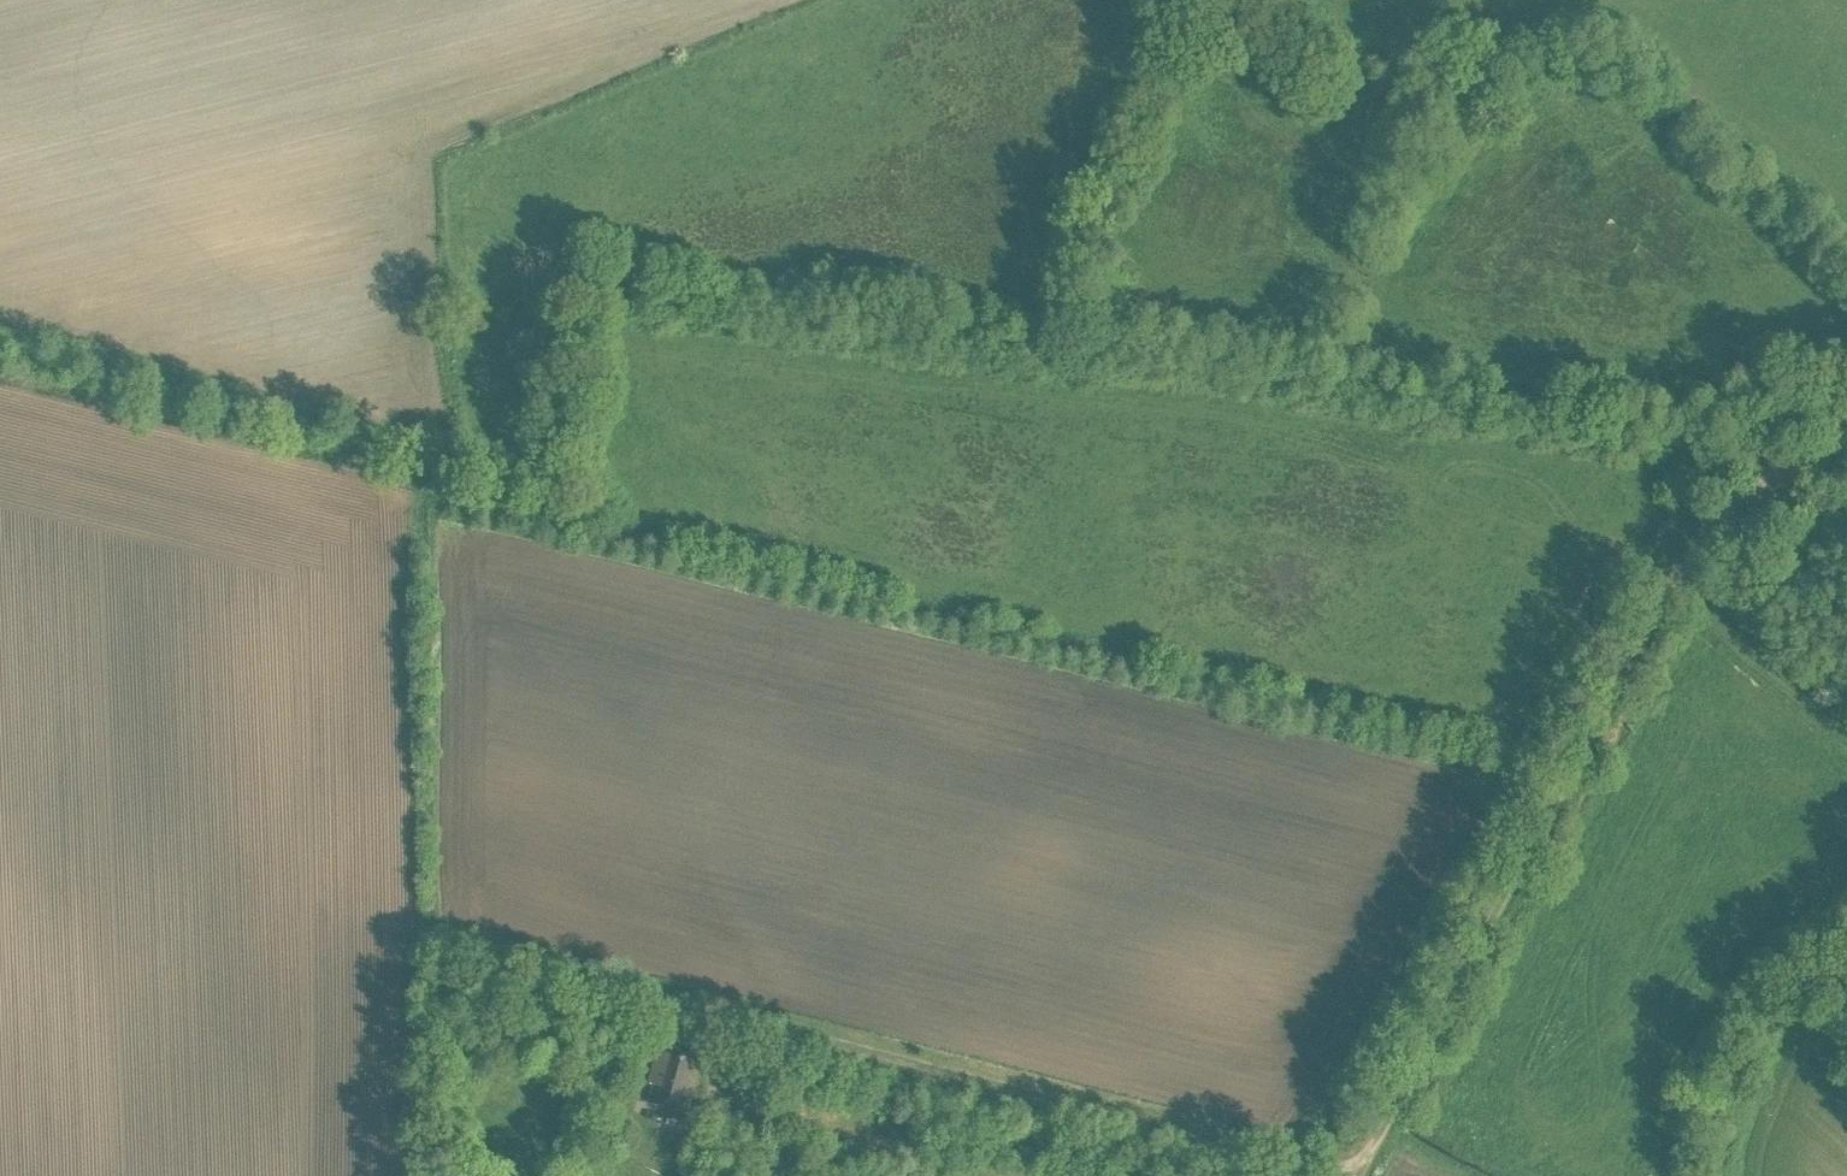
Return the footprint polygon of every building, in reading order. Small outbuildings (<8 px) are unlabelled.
[(689,1117),(702,1073),(693,1070),(695,1061),(660,1051),(650,1085),(656,1086),(650,1106),(689,1117)]
